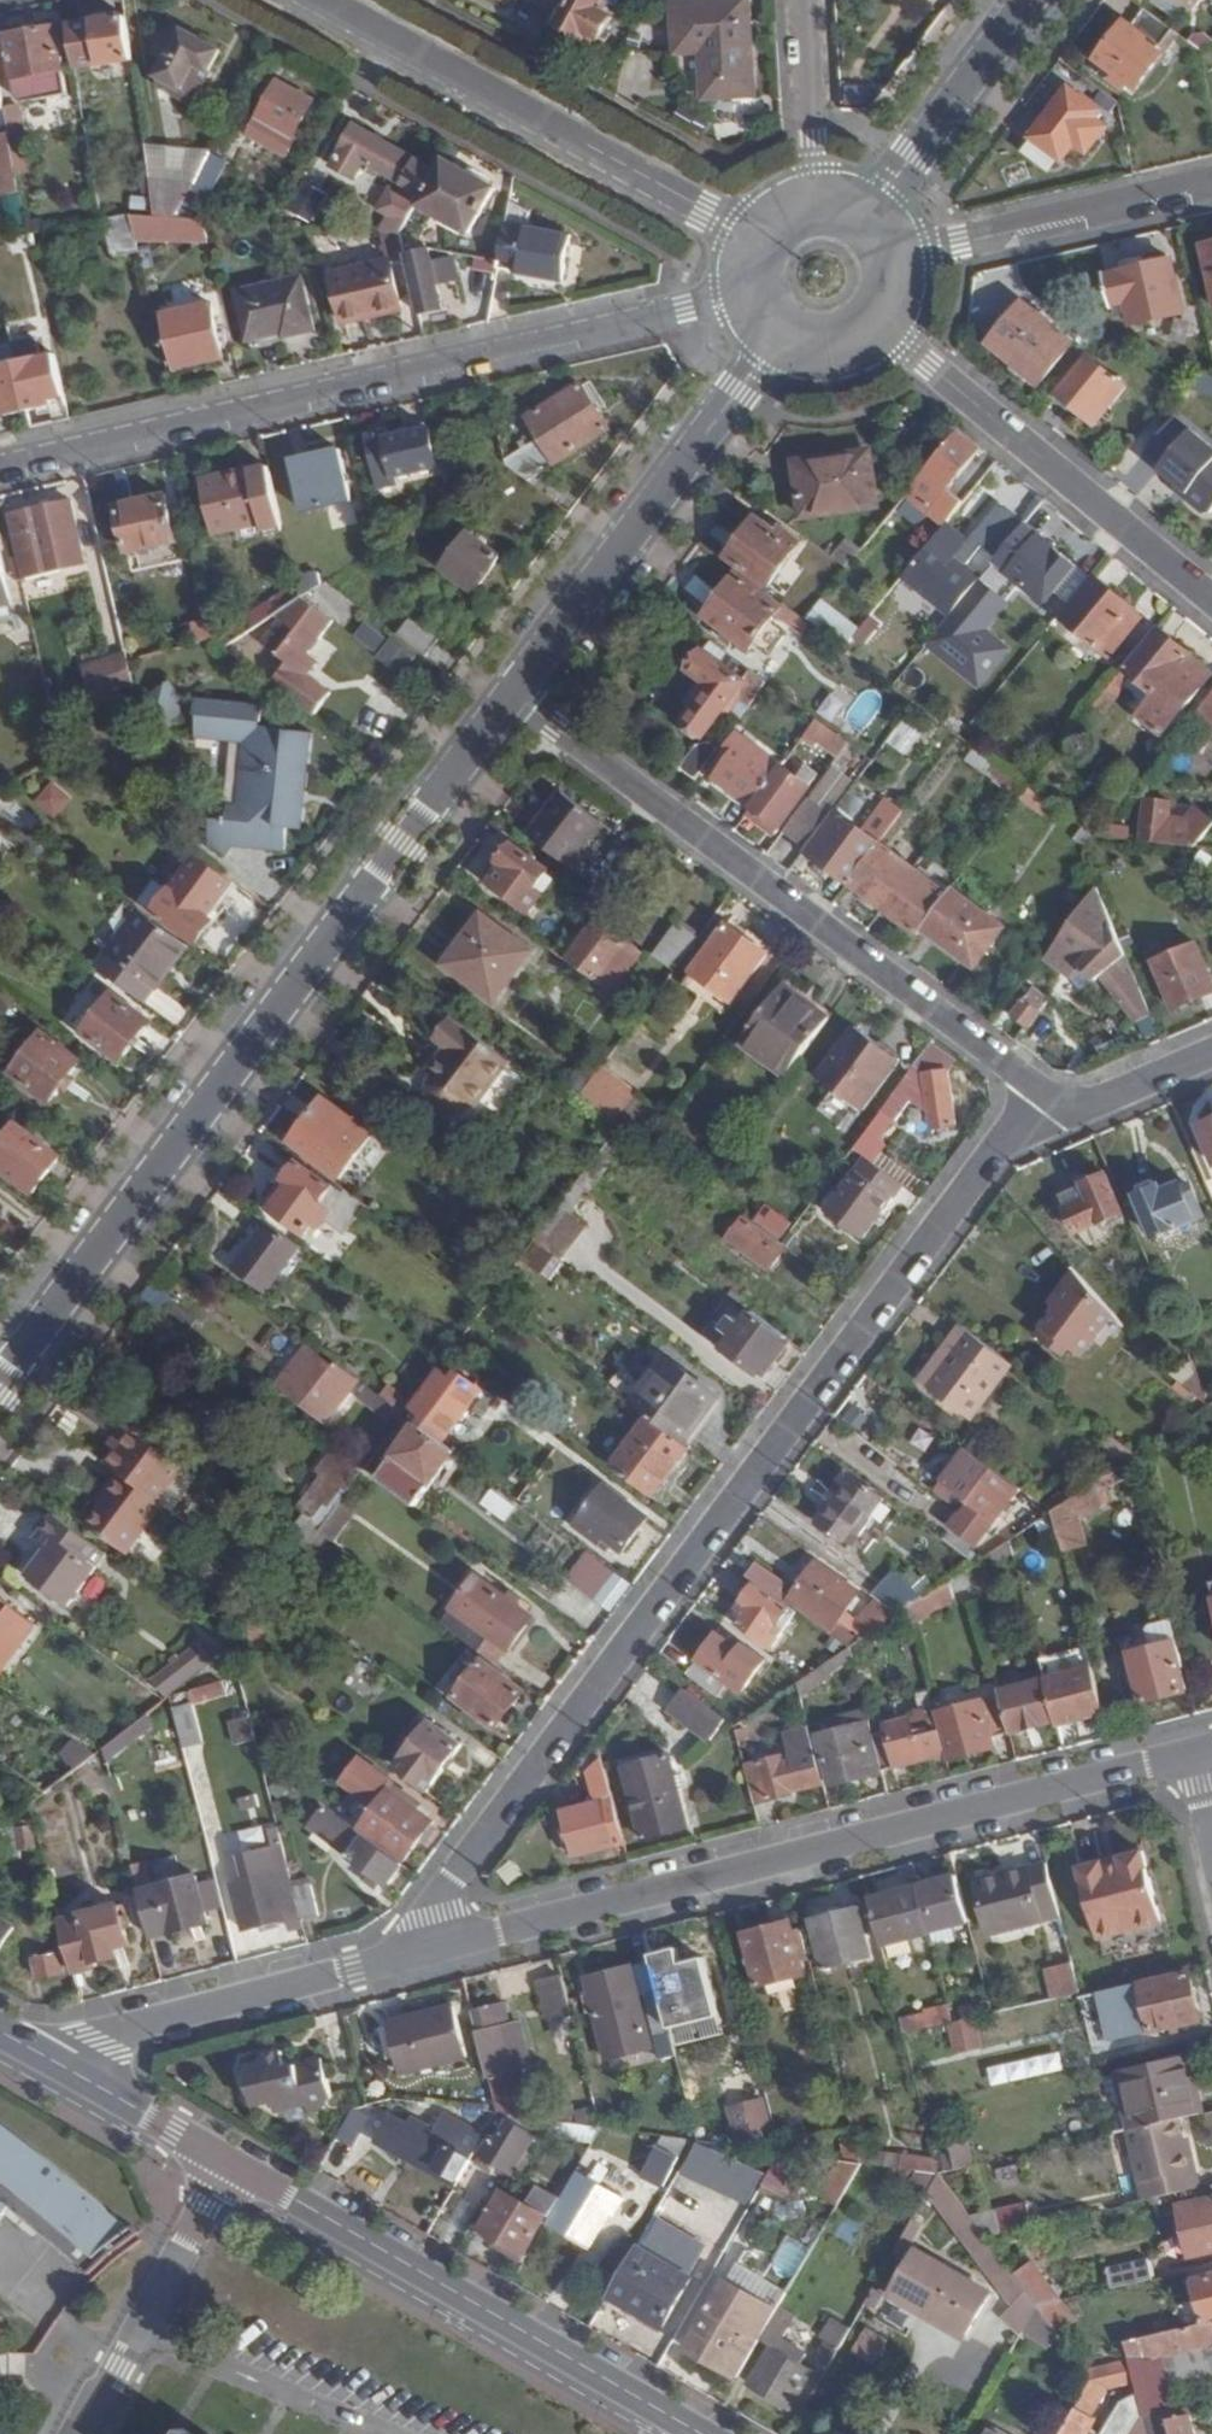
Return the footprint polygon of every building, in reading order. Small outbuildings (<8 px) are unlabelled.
[(561,64),(575,36),(591,44),(594,39),(602,43),(607,36),(600,33),(610,18),(592,8),(596,0),(568,0),(554,25),(550,21),(535,50),(561,64)] [(748,0),(741,0),(671,5),(674,56),(700,55),(703,101),(755,98),(748,0)] [(1151,0),(1174,18),(1184,5),(1177,0),(1151,0)] [(1184,5),(1191,11),(1200,0),(1177,0),(1184,5)] [(1173,30),(1142,6),(1129,23),(1124,21),(1096,58),(1133,86),(1173,30)] [(127,14),(68,22),(76,64),(132,57),(127,14)] [(22,90),(24,94),(37,91),(34,76),(63,71),(56,24),(6,35),(16,90),(22,90)] [(218,51),(183,30),(180,32),(167,27),(153,50),(166,58),(157,77),(195,96),(218,51)] [(293,136),(312,101),(280,83),(274,91),(268,88),(262,97),(269,101),(261,115),(258,115),(248,135),(253,139),(251,144),(271,155),(274,150),(285,158),(297,138),(293,136)] [(847,84),(847,105),(873,105),(873,85),(847,84)] [(1093,117),(1097,109),(1067,86),(1032,136),(1061,157),(1074,142),(1085,151),(1104,125),(1093,117)] [(27,105),(6,108),(11,132),(19,176),(40,173),(27,105)] [(392,213),(382,231),(389,231),(402,231),(417,202),(435,170),(354,125),(334,164),(359,177),(369,161),(410,185),(407,193),(393,186),(382,207),(392,213)] [(0,134),(0,196),(22,191),(19,176),(11,132),(0,134)] [(225,159),(212,152),(200,172),(176,215),(192,216),(225,159)] [(494,187),(441,160),(435,170),(417,202),(467,233),(494,187)] [(185,183),(146,170),(153,213),(176,215),(200,172),(193,169),(185,183)] [(291,206),(310,217),(325,190),(304,179),(291,206)] [(529,214),(512,202),(501,261),(499,270),(564,282),(571,237),(529,227),(529,214)] [(133,212),(107,218),(115,257),(141,250),(137,230),(133,212)] [(153,213),(133,212),(137,230),(209,234),(207,218),(192,216),(176,215),(153,213)] [(402,231),(404,249),(405,253),(423,249),(418,225),(402,231)] [(389,231),(382,231),(385,253),(404,249),(402,231),(389,231)] [(31,234),(12,238),(15,249),(33,246),(31,234)] [(1202,248),(1211,291),(1211,246),(1202,248)] [(405,253),(418,314),(439,310),(434,284),(456,279),(452,258),(430,263),(427,249),(423,249),(405,253)] [(331,271),(344,324),(402,311),(391,259),(331,271)] [(1103,274),(1111,307),(1125,304),(1128,314),(1131,324),(1180,312),(1167,259),(1103,274)] [(237,292),(248,337),(293,327),(295,333),(314,329),(304,276),(237,292)] [(1039,383),(1072,343),(1021,302),(989,343),(1039,383)] [(211,303),(165,315),(179,368),(224,358),(211,303)] [(1125,304),(1111,307),(1114,317),(1128,314),(1125,304)] [(35,339),(14,343),(29,409),(49,404),(49,398),(65,395),(57,354),(40,358),(35,339)] [(14,343),(0,347),(0,390),(5,414),(29,409),(14,343)] [(1092,424),(1126,384),(1088,353),(1056,393),(1092,424)] [(522,452),(505,464),(530,481),(606,429),(579,385),(527,419),(540,440),(529,448),(525,442),(518,447),(522,452)] [(397,484),(395,476),(441,466),(432,428),(427,429),(427,424),(397,430),(399,436),(387,439),(386,432),(371,435),(383,487),(397,484)] [(1180,468),(1211,495),(1211,430),(1180,468)] [(932,508),(979,448),(958,432),(910,490),(932,508)] [(307,509),(353,500),(341,447),(295,459),(307,509)] [(878,504),(872,453),(798,463),(804,513),(878,504)] [(280,517),(270,467),(204,480),(215,533),(263,522),(266,536),(284,532),(280,517)] [(150,546),(179,541),(165,496),(121,506),(131,551),(150,546)] [(29,515),(9,520),(22,578),(66,569),(58,543),(80,538),(72,500),(30,510),(29,515)] [(1022,525),(1028,518),(1012,507),(991,534),(1005,545),(1022,525)] [(769,584),(802,540),(783,527),(777,531),(757,516),(730,554),(769,584)] [(962,541),(944,525),(900,578),(948,616),(980,576),(953,554),(962,541)] [(1035,536),(1022,525),(1005,545),(992,562),(980,576),(948,616),(925,643),(975,684),(1002,650),(975,629),(1014,581),(1042,604),(1073,567),(1057,553),(1049,558),(1031,542),(1035,536)] [(475,590),(500,555),(471,534),(446,567),(475,590)] [(1057,553),(1035,536),(1031,542),(1049,558),(1057,553)] [(848,566),(863,548),(850,539),(836,558),(848,566)] [(180,553),(179,541),(150,546),(154,560),(180,553)] [(12,604),(2,564),(0,565),(0,607),(12,604)] [(295,579),(297,585),(302,597),(321,584),(318,573),(295,579)] [(778,615),(783,608),(738,575),(705,617),(751,650),(778,615)] [(1111,656),(1143,619),(1130,608),(1134,605),(1099,576),(1064,618),(1111,656)] [(297,585),(265,606),(275,615),(277,613),(302,597),(297,585)] [(302,597),(277,613),(282,617),(263,641),(288,660),(271,682),(313,714),(328,694),(305,675),(316,660),(308,654),(332,622),(302,597)] [(850,645),(864,629),(827,598),(813,614),(850,645)] [(804,635),(812,623),(805,618),(785,603),(783,608),(778,615),(804,635)] [(0,607),(0,618),(14,615),(12,604),(0,607)] [(265,606),(221,635),(223,639),(224,647),(242,638),(259,626),(275,615),(265,606)] [(219,618),(195,621),(197,642),(221,639),(219,618)] [(409,621),(398,636),(426,657),(437,642),(409,621)] [(421,658),(371,622),(357,635),(405,676),(421,658)] [(1204,669),(1156,630),(1093,706),(1103,712),(1132,676),(1154,695),(1138,714),(1162,735),(1192,699),(1184,693),(1204,669)] [(129,663),(122,638),(99,643),(106,674),(130,668),(129,663)] [(767,683),(711,642),(687,670),(708,685),(680,724),(680,735),(690,743),(698,741),(701,735),(704,737),(720,715),(736,725),(767,683)] [(1211,675),(1204,669),(1184,693),(1192,699),(1211,675)] [(170,685),(142,702),(147,711),(157,714),(156,720),(166,723),(183,711),(185,705),(170,685)] [(1198,712),(1211,724),(1211,694),(1198,712)] [(247,741),(245,769),(252,770),(250,784),(242,789),(240,807),(229,805),(227,822),(212,821),(208,842),(224,854),(232,842),(262,846),(263,849),(284,850),(287,829),(302,829),(304,809),(297,805),(299,788),(307,786),(308,776),(299,772),(302,757),(311,757),(312,734),(278,731),(273,740),(258,738),(258,727),(259,724),(264,724),(264,706),(198,699),(196,716),(200,717),(198,736),(247,741)] [(879,724),(868,715),(857,731),(868,739),(879,724)] [(888,741),(905,757),(927,733),(910,717),(888,741)] [(817,720),(807,738),(845,758),(855,740),(817,720)] [(278,731),(258,727),(258,738),(273,740),(278,731)] [(722,783),(752,804),(782,763),(748,739),(736,754),(741,757),(722,783)] [(681,767),(697,778),(719,747),(711,743),(699,744),(681,767)] [(308,776),(311,757),(302,757),(299,772),(308,776)] [(752,804),(785,828),(807,799),(816,787),(782,763),(752,804)] [(252,770),(245,769),(242,789),(250,784),(252,770)] [(55,783),(39,803),(59,819),(75,798),(55,783)] [(719,788),(747,809),(752,804),(722,783),(719,788)] [(297,805),(304,809),(307,786),(299,788),(297,805)] [(1057,807),(1029,786),(1021,796),(1047,817),(1057,807)] [(0,796),(0,806),(5,809),(32,830),(39,821),(15,804),(18,801),(6,792),(0,796)] [(565,792),(532,837),(573,868),(607,823),(565,792)] [(806,844),(829,814),(807,799),(785,828),(806,844)] [(1211,829),(1211,818),(1200,809),(1191,821),(1170,819),(1172,803),(1149,800),(1144,840),(1181,844),(1198,846),(1211,829)] [(747,809),(746,812),(780,836),(785,828),(752,804),(747,809)] [(1191,821),(1200,809),(1195,805),(1186,816),(1191,821)] [(848,881),(878,842),(863,831),(844,816),(839,823),(834,820),(811,850),(817,855),(815,857),(848,881)] [(878,842),(889,828),(875,817),(863,831),(878,842)] [(573,868),(588,879),(602,861),(596,857),(617,829),(607,823),(573,868)] [(1132,826),(1107,824),(1098,835),(1131,838),(1132,826)] [(913,867),(878,842),(848,881),(883,907),(913,867)] [(522,906),(549,871),(512,844),(498,861),(504,865),(491,882),(522,906)] [(233,881),(198,855),(178,881),(166,872),(143,903),(194,941),(212,919),(207,915),(233,881)] [(948,893),(913,867),(883,907),(917,932),(922,926),(948,893)] [(1000,926),(951,888),(948,893),(922,926),(956,950),(961,946),(976,957),(1000,926)] [(1141,1017),(1152,1012),(1137,977),(1132,979),(1113,956),(1121,944),(1097,889),(1054,943),(1079,964),(1096,977),(1102,978),(1141,1017)] [(141,910),(98,968),(144,1003),(188,947),(141,910)] [(488,996),(523,950),(480,919),(446,963),(488,996)] [(602,981),(627,948),(596,924),(571,958),(602,981)] [(675,970),(699,938),(679,924),(656,956),(675,970)] [(732,1002),(767,956),(727,926),(692,973),(732,1002)] [(1054,943),(1042,959),(1067,978),(1079,964),(1054,943)] [(1211,991),(1211,976),(1198,943),(1156,961),(1176,1006),(1211,991)] [(961,946),(956,950),(972,962),(976,957),(961,946)] [(1084,992),(1096,977),(1079,964),(1067,978),(1084,992)] [(787,1077),(829,1019),(811,1005),(807,1009),(781,988),(740,1042),(787,1077)] [(83,1034),(119,1060),(150,1020),(114,994),(83,1034)] [(1029,1023),(1041,1008),(1026,996),(1013,1012),(1029,1023)] [(475,1104),(478,1106),(512,1061),(455,1018),(438,1040),(442,1043),(448,1048),(431,1071),(432,1073),(475,1104)] [(875,1042),(880,1037),(861,1023),(857,1028),(875,1042)] [(902,1054),(880,1037),(875,1042),(857,1028),(821,1072),(865,1105),(902,1054)] [(14,1075),(51,1101),(62,1087),(67,1091),(76,1080),(72,1073),(82,1062),(44,1035),(29,1054),(24,1049),(19,1057),(24,1062),(14,1075)] [(431,1056),(424,1066),(431,1071),(448,1048),(442,1043),(431,1056)] [(953,1060),(932,1044),(915,1067),(922,1073),(946,1070),(953,1060)] [(650,1096),(609,1067),(588,1096),(629,1125),(650,1096)] [(922,1073),(915,1067),(883,1109),(895,1120),(902,1109),(899,1106),(907,1098),(922,1108),(925,1106),(928,1107),(929,1126),(953,1123),(946,1070),(922,1073)] [(475,1104),(432,1073),(430,1083),(430,1094),(433,1103),(446,1113),(454,1112),(464,1110),(475,1104)] [(344,1126),(352,1120),(322,1099),(318,1105),(344,1126)] [(371,1135),(352,1120),(344,1126),(318,1105),(290,1142),(339,1177),(371,1135)] [(1200,1126),(1211,1153),(1211,1121),(1200,1126)] [(60,1155),(17,1124),(0,1146),(0,1169),(32,1193),(60,1155)] [(856,1234),(898,1181),(862,1154),(821,1207),(856,1234)] [(320,1201),(332,1187),(299,1163),(289,1178),(293,1180),(274,1206),(308,1231),(320,1215),(325,1219),(332,1211),(320,1201)] [(1122,1211),(1107,1175),(1059,1195),(1076,1232),(1080,1232),(1087,1240),(1102,1234),(1098,1223),(1122,1211)] [(586,1187),(577,1180),(567,1194),(575,1201),(586,1187)] [(1155,1235),(1205,1214),(1193,1187),(1183,1189),(1181,1185),(1172,1189),(1169,1182),(1155,1186),(1151,1182),(1137,1188),(1140,1194),(1138,1195),(1155,1235)] [(575,1201),(567,1194),(534,1239),(561,1259),(585,1225),(567,1211),(575,1201)] [(781,1237),(792,1222),(770,1206),(758,1222),(781,1237)] [(768,1268),(783,1249),(745,1220),(729,1241),(768,1268)] [(266,1295),(300,1249),(268,1225),(233,1271),(266,1295)] [(1114,1312),(1082,1275),(1060,1305),(1063,1307),(1049,1327),(1084,1353),(1114,1312)] [(774,1352),(786,1337),(752,1311),(741,1327),(730,1320),(715,1341),(758,1372),(759,1370),(766,1374),(778,1357),(774,1352)] [(168,1359),(186,1333),(163,1317),(144,1342),(168,1359)] [(1013,1361),(963,1324),(939,1356),(945,1360),(927,1385),(971,1418),(1013,1361)] [(356,1378),(338,1364),(332,1370),(308,1351),(283,1385),(329,1420),(341,1405),(339,1403),(356,1378)] [(684,1442),(719,1395),(721,1391),(671,1355),(632,1404),(650,1417),(684,1442)] [(945,1360),(939,1356),(921,1380),(927,1385),(945,1360)] [(632,1404),(649,1382),(630,1367),(618,1382),(613,1378),(608,1386),(632,1404)] [(425,1416),(417,1424),(441,1442),(480,1390),(458,1373),(450,1381),(437,1371),(411,1406),(425,1416)] [(1179,1383),(1192,1405),(1211,1393),(1211,1392),(1200,1371),(1179,1383)] [(383,1414),(391,1404),(368,1386),(359,1397),(383,1414)] [(692,1448),(694,1450),(729,1402),(719,1395),(684,1442),(692,1448)] [(678,1466),(692,1448),(684,1442),(650,1417),(613,1464),(662,1499),(684,1471),(678,1466)] [(378,1476),(414,1503),(453,1450),(441,1442),(417,1424),(378,1476)] [(158,1501),(184,1466),(129,1425),(116,1440),(124,1446),(118,1454),(109,1465),(122,1474),(158,1501)] [(1125,1444),(1109,1432),(1100,1446),(1114,1458),(1118,1452),(1125,1444)] [(124,1446),(116,1440),(110,1447),(118,1454),(124,1446)] [(1125,1444),(1118,1452),(1129,1460),(1139,1454),(1125,1444)] [(944,1479),(971,1498),(994,1469),(967,1448),(944,1479)] [(971,1498),(963,1509),(953,1521),(980,1541),(1021,1487),(994,1469),(971,1498)] [(128,1553),(164,1505),(158,1501),(122,1474),(108,1491),(114,1496),(106,1507),(92,1526),(128,1553)] [(867,1518),(882,1497),(853,1475),(819,1521),(845,1539),(863,1516),(867,1518)] [(1103,1478),(1084,1491),(1089,1499),(1109,1485),(1103,1478)] [(1044,1505),(1053,1511),(1084,1491),(1078,1482),(1044,1505)] [(364,1492),(353,1485),(340,1502),(350,1509),(364,1492)] [(623,1551),(648,1517),(605,1486),(574,1527),(600,1545),(604,1539),(623,1551)] [(518,1508),(495,1490),(484,1505),(507,1523),(518,1508)] [(101,1502),(106,1507),(114,1496),(108,1491),(101,1502)] [(1109,1529),(1131,1535),(1136,1515),(1114,1509),(1109,1529)] [(93,1560),(101,1549),(58,1516),(39,1543),(51,1553),(31,1578),(70,1608),(102,1568),(93,1560)] [(240,1546),(248,1533),(235,1523),(226,1537),(240,1546)] [(316,1535),(304,1553),(312,1557),(324,1541),(316,1535)] [(595,1595),(614,1571),(589,1553),(572,1576),(595,1595)] [(756,1560),(745,1574),(756,1582),(773,1594),(779,1588),(784,1581),(756,1560)] [(827,1633),(836,1639),(847,1631),(835,1622),(858,1592),(815,1561),(791,1596),(788,1598),(830,1628),(827,1633)] [(939,1587),(926,1596),(910,1606),(914,1623),(952,1597),(951,1595),(971,1582),(968,1568),(939,1587)] [(891,1571),(873,1595),(883,1602),(899,1614),(910,1606),(926,1596),(912,1585),(891,1571)] [(619,1573),(600,1601),(618,1614),(637,1586),(619,1573)] [(442,1621),(499,1664),(509,1649),(507,1648),(531,1617),(478,1575),(442,1621)] [(924,1576),(912,1585),(926,1596),(939,1587),(924,1576)] [(773,1594),(756,1582),(737,1606),(744,1612),(737,1620),(772,1645),(796,1611),(785,1603),(773,1594)] [(791,1596),(779,1588),(773,1594),(785,1603),(788,1598),(791,1596)] [(861,1620),(873,1631),(899,1614),(883,1602),(861,1620)] [(31,1623),(10,1607),(6,1612),(0,1608),(0,1664),(31,1623)] [(836,1639),(848,1648),(851,1646),(873,1631),(861,1620),(847,1631),(836,1639)] [(31,1623),(0,1664),(0,1676),(37,1627),(31,1623)] [(743,1691),(766,1659),(744,1643),(739,1648),(719,1634),(689,1676),(719,1696),(730,1681),(743,1691)] [(198,1641),(154,1682),(170,1700),(215,1659),(198,1641)] [(1180,1666),(1173,1642),(1127,1654),(1140,1703),(1185,1693),(1177,1666),(1180,1666)] [(469,1707),(482,1718),(496,1726),(522,1693),(481,1662),(454,1697),(469,1707)] [(1052,1671),(1044,1672),(1045,1676),(1056,1718),(1058,1725),(1105,1712),(1093,1666),(1054,1676),(1052,1671)] [(1045,1676),(998,1687),(1000,1694),(1009,1730),(1056,1718),(1045,1676)] [(227,1681),(194,1690),(198,1706),(231,1697),(227,1681)] [(726,1719),(685,1689),(669,1711),(710,1740),(726,1719)] [(873,1733),(882,1768),(946,1750),(936,1711),(932,1691),(917,1696),(921,1710),(915,1712),(916,1717),(886,1725),(887,1729),(873,1733)] [(991,1737),(1010,1732),(1009,1730),(1000,1694),(936,1711),(946,1750),(948,1757),(994,1746),(991,1737)] [(172,1709),(182,1748),(200,1743),(191,1705),(172,1709)] [(478,1723),(482,1718),(469,1707),(465,1712),(478,1723)] [(255,1715),(229,1722),(236,1748),(262,1741),(255,1715)] [(434,1781),(460,1744),(429,1722),(403,1758),(434,1781)] [(873,1733),(870,1723),(817,1736),(830,1786),(868,1776),(868,1772),(882,1768),(873,1733)] [(743,1728),(736,1730),(739,1741),(745,1740),(743,1728)] [(745,1765),(754,1803),(789,1793),(789,1791),(823,1782),(809,1729),(786,1734),(792,1757),(782,1761),(781,1756),(745,1765)] [(596,1737),(573,1768),(583,1774),(587,1769),(596,1758),(594,1756),(600,1752),(596,1737)] [(14,1770),(43,1791),(93,1753),(77,1741),(35,1772),(21,1762),(14,1770)] [(596,1758),(587,1769),(597,1800),(562,1809),(566,1825),(558,1828),(562,1843),(570,1841),(574,1855),(625,1841),(600,1752),(594,1756),(596,1758)] [(685,1825),(668,1754),(625,1765),(643,1836),(685,1825)] [(403,1858),(432,1820),(413,1806),(417,1801),(396,1785),(365,1761),(346,1785),(363,1798),(378,1809),(363,1828),(403,1858)] [(360,1832),(363,1828),(378,1809),(363,1798),(345,1821),(360,1832)] [(385,1883),(401,1863),(319,1803),(311,1814),(328,1828),(324,1833),(353,1854),(351,1857),(370,1871),(365,1879),(375,1887),(381,1880),(385,1883)] [(36,1825),(19,1829),(24,1854),(41,1850),(36,1825)] [(231,1885),(242,1928),(302,1913),(294,1882),(291,1871),(280,1828),(268,1831),(272,1847),(239,1856),(245,1881),(231,1885)] [(180,1857),(158,1861),(161,1878),(184,1874),(180,1857)] [(1100,1867),(1098,1861),(1075,1867),(1093,1944),(1159,1928),(1142,1857),(1118,1863),(1100,1867)] [(1116,1858),(1098,1861),(1100,1867),(1118,1863),(1116,1858)] [(140,1890),(153,1886),(147,1861),(133,1863),(140,1890)] [(1058,1921),(1046,1867),(974,1883),(986,1937),(1058,1921)] [(140,1890),(152,1936),(209,1921),(197,1874),(153,1886),(140,1890)] [(302,1913),(303,1919),(317,1915),(307,1878),(294,1882),(302,1913)] [(955,1879),(916,1888),(927,1933),(965,1923),(955,1879)] [(916,1888),(867,1900),(879,1947),(927,1933),(916,1888)] [(851,1904),(836,1908),(839,1914),(810,1921),(822,1968),(869,1957),(857,1909),(853,1910),(851,1904)] [(353,1905),(334,1910),(338,1926),(356,1922),(353,1905)] [(63,1931),(72,1964),(92,1958),(94,1961),(118,1955),(117,1947),(129,1944),(128,1939),(135,1935),(133,1927),(126,1928),(122,1916),(63,1931)] [(12,1926),(0,1919),(0,1947),(12,1926)] [(809,1961),(800,1932),(793,1933),(789,1924),(742,1935),(756,1988),(805,1976),(800,1963),(809,1961)] [(648,1950),(651,1963),(673,2047),(690,2043),(684,2019),(692,2016),(675,1944),(648,1950)] [(41,1977),(65,1970),(59,1952),(35,1959),(41,1977)] [(805,1976),(812,1975),(809,1961),(800,1963),(805,1976)] [(661,2064),(676,2060),(673,2047),(651,1963),(585,1981),(589,1996),(581,1997),(586,2016),(593,2014),(605,2061),(650,2049),(638,2002),(645,2000),(661,2064)] [(1053,1998),(1076,1992),(1069,1964),(1046,1969),(1053,1998)] [(1188,1972),(1119,1989),(1125,2015),(1143,2012),(1146,2030),(1198,2019),(1188,1972)] [(545,2015),(569,2009),(561,1979),(538,1985),(545,2015)] [(1092,2002),(1090,1989),(1079,1992),(1082,2004),(1092,2002)] [(949,2021),(972,2016),(987,2012),(984,2000),(946,2008),(949,2021)] [(897,2019),(900,2033),(941,2023),(949,2021),(946,2008),(946,2005),(922,2009),(923,2014),(897,2019)] [(501,2008),(470,2015),(489,2093),(518,2085),(516,2075),(528,2072),(515,2027),(508,2029),(501,2008)] [(453,2009),(386,2025),(399,2074),(465,2059),(453,2009)] [(949,2021),(941,2023),(948,2056),(979,2048),(972,2016),(949,2021)] [(307,2103),(329,2097),(320,2060),(284,2069),(281,2053),(260,2058),(262,2066),(244,2070),(252,2105),(270,2101),(273,2111),(307,2103)] [(1116,2073),(1129,2129),(1181,2117),(1203,2112),(1189,2056),(1116,2073)] [(492,2101),(494,2112),(528,2116),(522,2094),(492,2101)] [(322,2108),(329,2097),(307,2103),(311,2112),(322,2108)] [(730,2108),(741,2149),(779,2140),(768,2099),(730,2108)] [(443,2115),(433,2132),(472,2155),(494,2112),(451,2106),(446,2116),(443,2115)] [(353,2111),(335,2143),(350,2151),(367,2120),(353,2111)] [(472,2155),(470,2160),(489,2171),(494,2166),(509,2175),(533,2140),(544,2119),(528,2116),(494,2112),(472,2155)] [(449,2183),(455,2187),(470,2160),(472,2155),(433,2132),(412,2119),(408,2125),(391,2115),(381,2135),(452,2179),(449,2183)] [(1129,2129),(1121,2130),(1138,2202),(1143,2200),(1192,2189),(1181,2150),(1178,2136),(1184,2134),(1181,2117),(1129,2129)] [(541,2145),(555,2121),(544,2119),(533,2140),(541,2145)] [(9,2212),(90,2279),(139,2236),(131,2229),(127,2233),(110,2218),(100,2207),(81,2193),(51,2168),(35,2156),(21,2145),(14,2138),(0,2127),(0,2224),(9,2212)] [(1188,2148),(1184,2134),(1178,2136),(1181,2150),(1188,2148)] [(678,2159),(686,2139),(663,2135),(657,2149),(678,2159)] [(846,2160),(860,2162),(853,2138),(842,2140),(846,2160)] [(704,2175),(720,2143),(701,2140),(687,2166),(704,2175)] [(663,2186),(678,2159),(657,2149),(642,2175),(663,2186)] [(760,2185),(788,2199),(812,2156),(779,2151),(760,2185)] [(1019,2165),(998,2170),(1003,2191),(1024,2186),(1019,2165)] [(575,2174),(546,2222),(577,2239),(587,2225),(597,2230),(610,2210),(599,2203),(606,2191),(598,2187),(604,2176),(596,2171),(589,2181),(575,2174)] [(937,2172),(928,2194),(995,2282),(1011,2271),(985,2236),(937,2172)] [(1143,2200),(1149,2217),(1179,2211),(1190,2256),(1211,2252),(1211,2184),(1192,2189),(1143,2200)] [(760,2185),(757,2192),(784,2207),(788,2199),(760,2185)] [(493,2236),(524,2253),(546,2217),(501,2192),(481,2229),(493,2236)] [(1005,2233),(1037,2225),(1031,2201),(999,2210),(1005,2233)] [(587,2225),(577,2239),(589,2246),(597,2230),(587,2225)] [(770,2270),(794,2284),(814,2249),(790,2235),(770,2270)] [(520,2261),(524,2253),(493,2236),(489,2244),(520,2261)] [(635,2248),(607,2299),(661,2329),(689,2280),(635,2248)] [(1109,2270),(1113,2289),(1155,2280),(1155,2279),(1149,2261),(1109,2270)] [(990,2294),(963,2278),(960,2283),(935,2269),(928,2283),(905,2268),(892,2291),(966,2334),(990,2294)] [(1028,2294),(1038,2306),(1061,2301),(1037,2270),(1030,2274),(1026,2268),(1015,2275),(1028,2294)] [(1211,2321),(1211,2276),(1196,2280),(1206,2322),(1211,2321)] [(688,2347),(740,2378),(761,2342),(778,2311),(779,2309),(769,2302),(764,2311),(721,2289),(688,2347)] [(1000,2320),(1024,2333),(1038,2306),(1028,2294),(1000,2320)] [(1038,2306),(1058,2332),(1060,2336),(1076,2322),(1061,2301),(1038,2306)] [(1038,2306),(1024,2333),(1052,2347),(1058,2332),(1038,2306)] [(778,2311),(761,2342),(769,2346),(747,2383),(792,2410),(817,2369),(806,2365),(810,2356),(786,2342),(798,2321),(778,2311)] [(829,2319),(817,2359),(840,2366),(853,2326),(829,2319)] [(1206,2322),(1125,2340),(1128,2359),(1128,2361),(1144,2357),(1145,2358),(1211,2343),(1211,2321),(1206,2322)] [(854,2359),(887,2371),(899,2339),(867,2327),(854,2359)] [(1092,2379),(1106,2386),(1133,2381),(1131,2373),(1128,2361),(1085,2369),(1092,2379)] [(1133,2381),(1135,2388),(1143,2384),(1166,2380),(1164,2366),(1131,2373),(1133,2381)] [(1062,2433),(1090,2433),(1097,2422),(1089,2417),(1106,2386),(1092,2379),(1062,2433)] [(1135,2388),(1136,2396),(1141,2416),(1150,2414),(1143,2384),(1135,2388)] [(1133,2424),(1142,2422),(1141,2416),(1136,2396),(1116,2403),(1100,2433),(1127,2433),(1133,2424)] [(1146,2432),(1152,2430),(1153,2433),(1194,2433),(1189,2414),(1188,2405),(1166,2410),(1150,2414),(1141,2416),(1142,2422),(1146,2432)] [(1146,2432),(1142,2422),(1133,2424),(1135,2433),(1146,2433),(1146,2432)]
